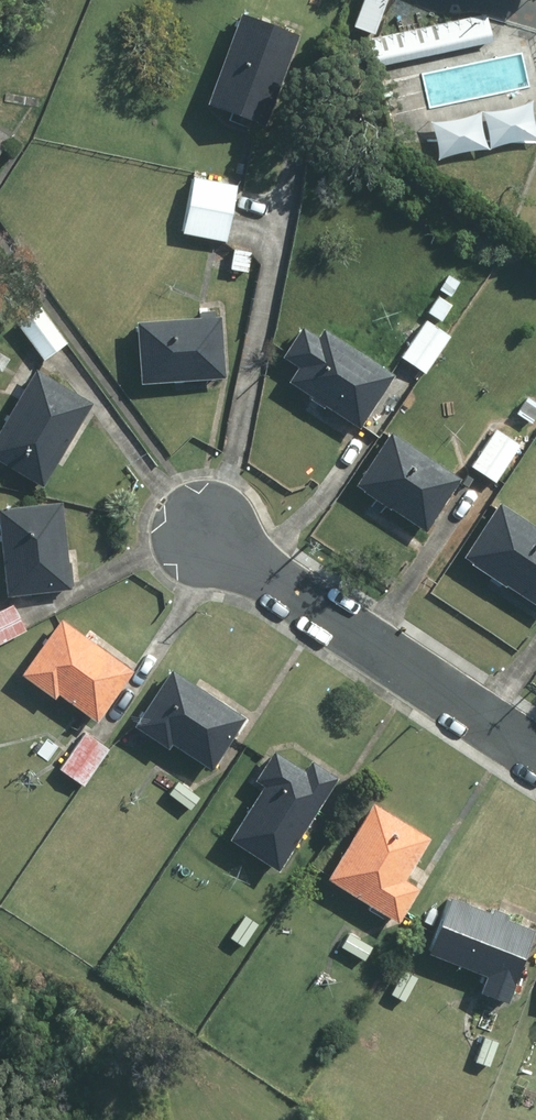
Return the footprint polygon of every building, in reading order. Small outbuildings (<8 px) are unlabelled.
[(231,14),(195,104),(254,127),(289,36),(231,14)] [(481,15),(364,40),(368,64),(486,40),(481,15)] [(487,148),(535,139),(535,117),(533,101),(480,110),(487,148)] [(487,148),(480,110),(429,120),(436,157),(487,148)] [(10,140),(0,133),(0,154),(10,140)] [(222,240),(232,188),(187,179),(177,231),(222,240)] [(222,269),(240,273),(244,253),(227,249),(222,269)] [(434,289),(445,295),(453,282),(443,276),(434,289)] [(423,311),(437,320),(448,304),(434,295),(423,311)] [(61,342),(35,306),(11,322),(37,359),(61,342)] [(126,324),(130,383),(216,378),(212,312),(191,313),(191,321),(126,324)] [(395,359),(416,373),(442,334),(421,320),(395,359)] [(382,376),(314,332),(308,340),(291,329),(273,357),(289,367),(279,383),(348,428),(382,376)] [(0,415),(0,468),(31,487),(80,407),(26,373),(0,415)] [(521,397),(510,415),(525,425),(535,407),(521,397)] [(465,467),(488,482),(514,444),(491,428),(465,467)] [(381,435),(347,486),(415,532),(450,480),(381,435)] [(0,511),(0,596),(61,590),(52,505),(0,511)] [(454,558),(535,612),(535,536),(490,505),(454,558)] [(19,628),(7,605),(0,608),(0,639),(19,628)] [(121,671),(52,622),(13,676),(42,697),(45,693),(85,722),(121,671)] [(232,720),(161,673),(124,730),(154,749),(157,745),(198,773),(232,720)] [(52,772),(74,787),(100,746),(78,732),(52,772)] [(46,762),(56,746),(40,736),(29,753),(46,762)] [(217,840),(264,872),(327,780),(302,763),(295,774),(265,754),(247,782),(253,786),(217,840)] [(167,797),(179,806),(192,790),(180,781),(167,797)] [(365,807),(318,881),(386,924),(407,891),(392,882),(418,841),(365,807)] [(499,1006),(527,933),(497,921),(499,917),(483,911),(482,915),(441,900),(420,955),(479,977),(472,996),(499,1006)] [(349,955),(359,938),(345,931),(336,947),(349,955)] [(483,1067),(491,1043),(477,1039),(469,1063),(483,1067)]
